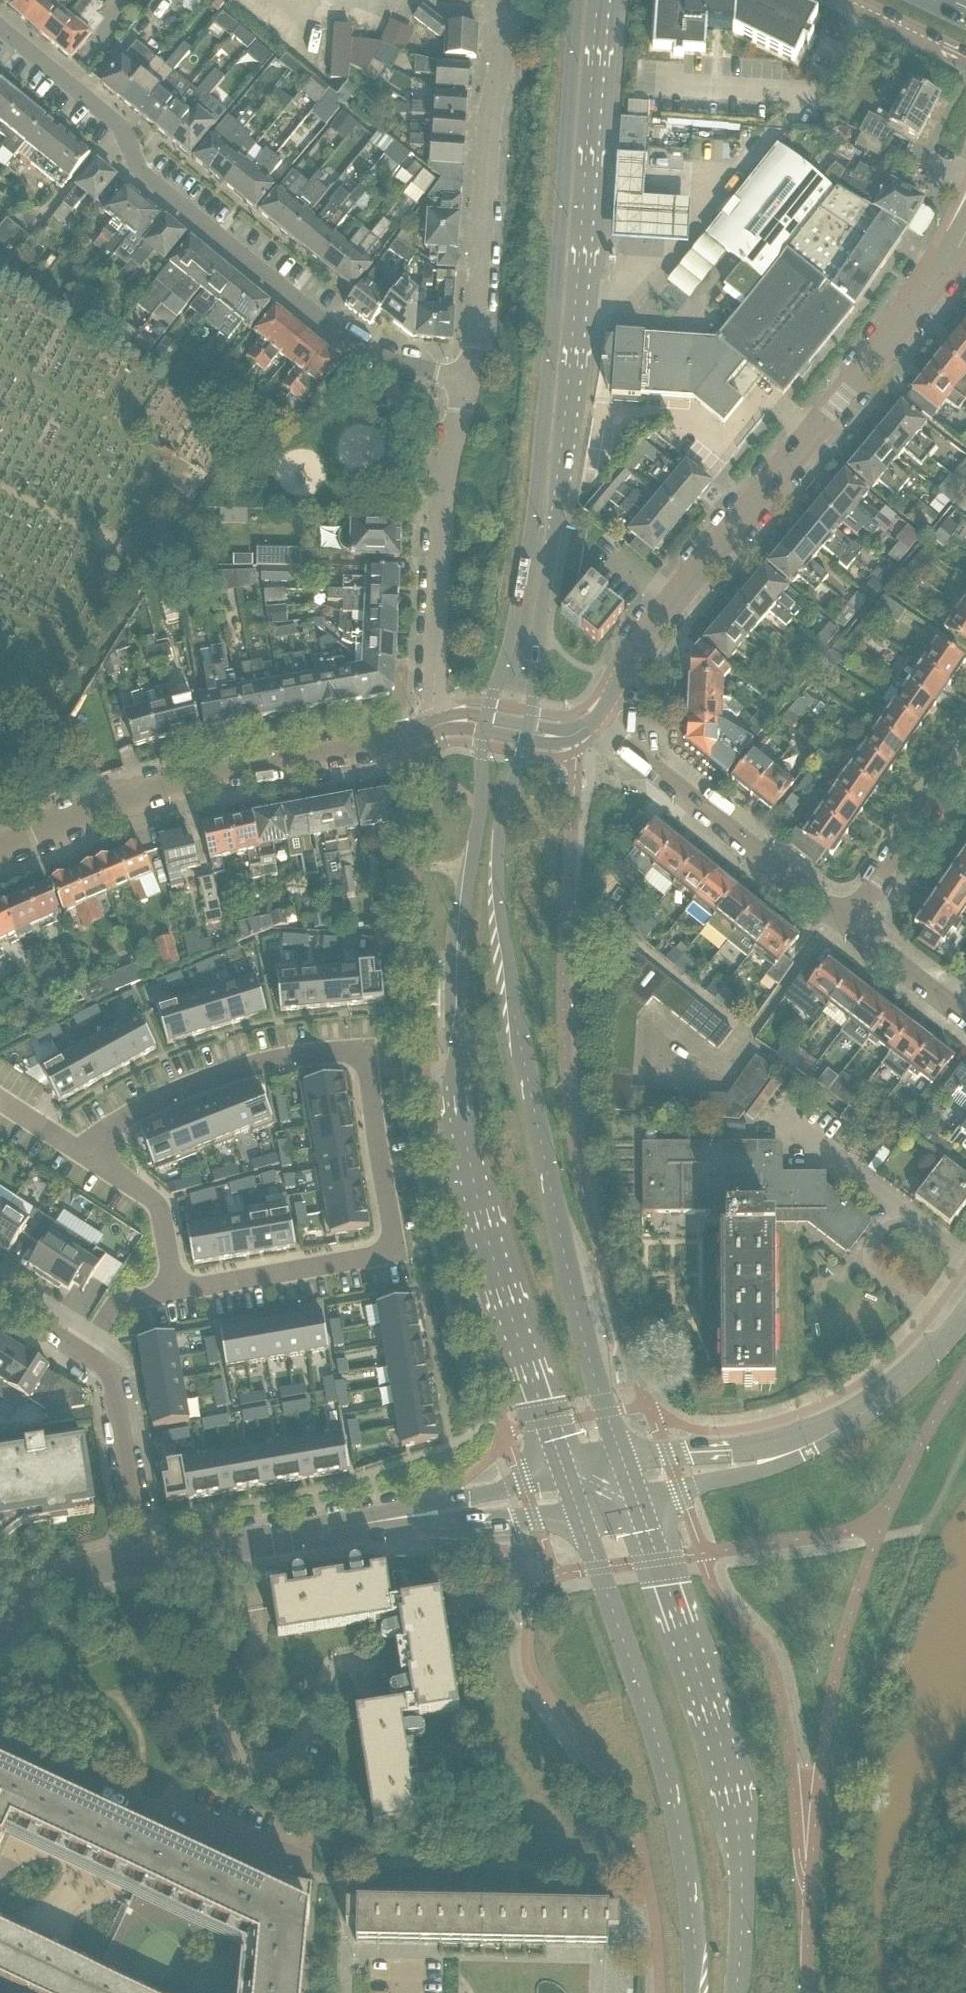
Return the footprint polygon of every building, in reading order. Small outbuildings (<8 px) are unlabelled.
[(25,21),(42,0),(15,0),(9,8),(25,21)] [(40,33),(61,8),(54,3),(57,0),(42,0),(25,21),(40,33)] [(55,46),(93,0),(81,0),(69,15),(61,8),(40,33),(55,46)] [(55,46),(71,59),(103,20),(96,14),(102,6),(94,0),(93,0),(55,46)] [(193,13),(203,1),(204,0),(177,0),(193,13)] [(203,1),(217,13),(223,6),(216,0),(204,0),(203,1)] [(276,15),(331,30),(338,3),(326,0),(257,0),(276,15)] [(653,48),(673,50),(673,55),(683,56),(684,50),(705,52),(706,29),(733,31),(733,32),(794,62),(803,43),(808,46),(813,36),(808,34),(817,15),(787,0),(656,0),(653,48)] [(444,57),(456,58),(476,59),(478,27),(445,25),(423,7),(414,18),(438,38),(446,39),(444,57)] [(222,13),(214,24),(231,37),(232,36),(239,27),(222,13)] [(239,27),(232,36),(248,49),(256,40),(239,27)] [(249,51),(247,54),(261,65),(270,54),(256,42),(256,43),(249,51)] [(102,84),(122,100),(156,59),(136,43),(102,84)] [(122,100),(139,115),(174,73),(192,50),(184,43),(165,66),(157,59),(156,60),(156,59),(122,100)] [(383,43),(373,60),(376,61),(383,66),(389,68),(399,51),(383,43)] [(285,55),(279,63),(290,72),(297,64),(285,55)] [(436,75),(435,88),(467,90),(469,64),(436,62),(415,57),(414,74),(436,75)] [(373,60),(365,74),(375,80),(383,66),(376,61),(373,60)] [(297,64),(290,72),(302,81),(308,73),(297,64)] [(191,87),(156,129),(173,142),(207,100),(206,99),(224,78),(215,70),(198,92),(191,87)] [(139,115),(156,129),(191,87),(174,73),(139,115)] [(310,81),(302,91),(318,104),(324,97),(326,94),(310,81)] [(2,126),(22,101),(0,83),(0,124),(2,126)] [(348,84),(337,97),(345,103),(356,90),(348,84)] [(938,100),(919,90),(909,85),(889,124),(868,113),(858,132),(886,146),(892,134),(901,139),(903,135),(915,141),(916,140),(917,141),(938,100)] [(433,117),(465,119),(467,95),(434,92),(434,103),(411,102),(411,104),(411,115),(433,117)] [(298,95),(292,102),(296,106),(303,98),(298,95)] [(318,104),(317,106),(332,118),(339,109),(325,98),(324,97),(318,104)] [(207,100),(173,142),(190,156),(203,141),(211,131),(226,113),(209,98),(207,100)] [(24,143),(44,118),(22,101),(2,126),(0,128),(0,136),(6,140),(1,147),(13,156),(24,143)] [(292,102),(284,113),(289,115),(294,107),(292,102)] [(193,159),(209,172),(243,131),(256,115),(248,108),(235,123),(227,117),(193,159)] [(342,112),(333,125),(346,135),(355,123),(342,112)] [(411,126),(410,136),(464,139),(465,119),(433,117),(433,127),(411,126)] [(31,164),(39,171),(67,137),(44,118),(24,143),(38,155),(31,164)] [(617,162),(645,164),(648,120),(620,118),(617,162)] [(379,130),(369,142),(385,155),(394,144),(395,143),(379,130)] [(209,172),(224,184),(245,160),(256,146),(249,140),(251,137),(243,131),(209,172)] [(441,178),(440,180),(461,184),(464,139),(410,136),(409,146),(431,148),(430,163),(427,167),(441,178)] [(67,137),(39,171),(62,190),(91,156),(67,137)] [(850,160),(856,149),(842,141),(836,152),(850,160)] [(384,156),(378,163),(393,176),(395,173),(400,167),(407,158),(409,155),(394,144),(385,155),(384,156)] [(723,283),(746,302),(785,255),(836,189),(837,187),(836,187),(844,170),(835,162),(820,181),(777,146),(705,234),(740,262),(723,283)] [(224,184),(240,197),(274,156),(266,149),(252,166),(245,160),(224,184)] [(274,156),(240,197),(255,210),(276,185),(268,179),(282,162),(274,156)] [(402,170),(395,178),(405,186),(412,178),(414,180),(422,170),(407,158),(400,167),(402,170)] [(75,188),(62,204),(72,213),(85,197),(95,204),(103,194),(116,178),(99,164),(98,163),(96,162),(75,188)] [(688,247),(690,201),(670,200),(644,199),(644,185),(645,164),(617,162),(616,184),(611,241),(668,245),(688,247)] [(861,202),(837,187),(836,189),(907,229),(909,230),(923,207),(921,202),(884,179),(859,165),(851,179),(869,189),(861,202)] [(271,197),(259,213),(274,225),(309,184),(300,177),(293,171),(279,188),(271,197)] [(413,185),(425,194),(436,180),(425,171),(413,185)] [(309,184),(274,225),(290,238),(310,213),(328,192),(319,184),(324,177),(318,172),(309,184)] [(432,200),(430,230),(458,232),(461,184),(440,180),(432,191),(442,195),(442,201),(432,200)] [(340,209),(306,251),(321,264),(342,239),(334,233),(367,192),(359,185),(350,197),(350,196),(347,199),(339,209),(340,209)] [(113,220),(93,244),(102,251),(122,229),(144,202),(126,187),(113,202),(104,213),(113,220)] [(310,213),(290,238),(305,251),(340,209),(339,209),(347,199),(350,196),(340,189),(329,202),(331,203),(318,219),(310,213)] [(836,189),(785,255),(852,309),(907,229),(836,189)] [(102,251),(92,263),(101,270),(114,254),(126,264),(137,252),(135,250),(140,243),(141,243),(150,232),(163,217),(144,202),(122,229),(102,251)] [(2,271),(30,237),(8,218),(0,227),(0,270),(2,271)] [(166,219),(153,235),(144,245),(143,244),(137,252),(126,264),(112,282),(123,290),(154,253),(164,261),(185,235),(166,219)] [(371,235),(336,276),(352,290),(365,274),(373,264),(365,258),(379,241),(392,225),(384,219),(371,235)] [(321,264),(336,276),(371,235),(363,228),(349,245),(342,239),(321,264)] [(403,229),(396,238),(411,248),(412,230),(403,229)] [(458,232),(430,230),(428,260),(438,261),(437,267),(456,268),(458,232)] [(396,238),(388,249),(389,250),(409,265),(417,252),(411,248),(396,238)] [(170,265),(138,304),(152,316),(162,304),(165,307),(173,296),(171,294),(205,252),(190,240),(178,255),(170,265)] [(356,292),(345,306),(371,325),(381,312),(380,312),(389,300),(389,299),(405,278),(402,276),(404,273),(403,272),(409,265),(389,250),(364,281),(356,292)] [(173,296),(165,307),(177,317),(185,308),(200,289),(203,292),(223,267),(220,264),(205,252),(171,294),(173,296)] [(785,255),(746,302),(715,339),(615,333),(615,338),(611,338),(609,342),(607,346),(605,350),(604,355),(603,359),(602,364),(602,368),(603,373),(603,378),(604,382),(606,386),(608,391),(611,391),(611,396),(640,398),(641,394),(692,398),(724,424),(743,401),(726,387),(745,363),(783,395),(845,318),(852,309),(785,255)] [(413,338),(432,339),(434,308),(425,307),(426,287),(432,287),(433,271),(431,269),(425,263),(423,277),(423,276),(422,285),(416,291),(417,292),(415,293),(413,338)] [(31,267),(20,281),(31,290),(42,275),(31,267)] [(196,314),(189,323),(198,331),(205,321),(239,280),(225,268),(223,267),(203,292),(189,309),(190,309),(196,314)] [(434,308),(432,339),(451,340),(453,309),(455,272),(447,272),(446,286),(445,286),(443,308),(434,308)] [(381,312),(413,338),(415,293),(417,292),(416,291),(407,284),(409,282),(405,278),(389,299),(389,300),(380,312),(381,312)] [(205,321),(221,334),(255,293),(239,280),(205,321)] [(234,318),(221,334),(228,340),(242,323),(250,330),(257,321),(270,305),(255,293),(234,318)] [(67,294),(59,304),(70,311),(78,301),(67,294)] [(247,356),(257,364),(292,323),(275,309),(254,334),(261,339),(247,356)] [(955,335),(965,343),(965,321),(955,335)] [(123,323),(116,332),(123,338),(130,328),(123,323)] [(279,354),(288,361),(309,337),(292,323),(257,364),(265,371),(279,354)] [(143,334),(132,346),(145,356),(156,343),(143,334)] [(940,353),(965,373),(965,343),(955,335),(940,353)] [(282,384),(292,392),(326,351),(309,337),(288,361),(296,368),(282,384)] [(162,342),(153,353),(168,365),(177,354),(162,342)] [(326,351),(292,392),(299,399),(313,382),(321,388),(341,364),(326,351)] [(925,372),(964,402),(965,399),(965,373),(940,353),(925,372)] [(964,402),(925,372),(905,399),(931,419),(945,400),(958,410),(964,402)] [(197,374),(189,384),(201,391),(208,383),(197,374)] [(902,403),(886,422),(927,456),(935,447),(918,433),(926,423),(902,403)] [(263,414),(255,422),(260,427),(267,418),(263,414)] [(886,422),(872,438),(897,458),(904,450),(921,464),(927,456),(886,422)] [(872,438),(860,454),(901,488),(909,479),(892,465),(897,458),(872,438)] [(642,439),(634,448),(646,457),(648,459),(655,450),(642,439)] [(634,448),(619,466),(631,475),(646,457),(634,448)] [(901,488),(860,454),(847,468),(872,488),(878,481),(895,495),(901,488)] [(663,456),(656,464),(657,466),(696,500),(710,483),(685,462),(679,469),(663,456)] [(952,475),(965,487),(965,459),(952,475)] [(663,487),(656,496),(682,518),(696,500),(657,466),(656,464),(648,474),(663,487)] [(619,466),(613,473),(625,482),(631,475),(619,466)] [(844,471),(829,489),(871,523),(872,523),(879,514),(862,500),(869,492),(844,471)] [(613,473),(605,483),(616,493),(625,482),(613,473)] [(937,491),(940,494),(949,502),(952,504),(965,488),(965,487),(952,475),(951,474),(937,491)] [(645,561),(654,551),(657,552),(662,545),(661,543),(667,535),(626,501),(616,493),(605,483),(583,509),(594,518),(609,501),(635,522),(627,531),(636,538),(629,547),(645,561)] [(829,489),(817,503),(842,524),(856,535),(862,528),(872,536),(879,529),(872,523),(871,523),(829,489)] [(633,491),(626,501),(667,535),(682,518),(656,496),(649,504),(633,491)] [(940,494),(926,510),(936,518),(949,502),(940,494)] [(817,503),(804,519),(855,560),(863,550),(854,543),(854,544),(837,530),(842,524),(817,503)] [(917,503),(905,519),(924,533),(936,518),(926,510),(917,503)] [(804,519),(792,534),(816,555),(823,546),(841,560),(838,563),(847,570),(855,560),(804,519)] [(948,520),(940,528),(950,538),(958,529),(948,520)] [(351,552),(351,556),(399,558),(399,545),(397,544),(398,536),(400,537),(400,523),(352,522),(352,527),(350,527),(348,527),(345,529),(343,530),(342,531),(341,533),(340,535),(339,537),(339,539),(339,541),(340,543),(340,545),(341,546),(342,548),(344,549),(346,550),(347,551),(349,551),(351,552)] [(908,525),(895,540),(899,543),(909,551),(921,536),(920,535),(908,525)] [(940,528),(932,537),(943,547),(950,538),(940,528)] [(792,534),(779,549),(820,584),(828,575),(811,561),(816,555),(792,534)] [(899,543),(888,556),(898,564),(909,551),(899,543)] [(258,566),(301,567),(302,550),(258,549),(258,566)] [(820,584),(779,549),(767,564),(792,584),(798,577),(815,591),(820,584)] [(234,565),(253,565),(253,556),(234,556),(234,565)] [(914,560),(906,569),(916,577),(924,569),(914,560)] [(890,564),(878,579),(886,586),(898,570),(890,564)] [(164,567),(152,587),(159,592),(172,571),(164,567)] [(262,567),(262,581),(288,581),(288,568),(262,567)] [(764,567),(751,583),(793,618),(800,610),(782,596),(789,588),(764,567)] [(343,578),(343,591),(344,591),(398,593),(399,570),(379,569),(365,569),(365,579),(343,578)] [(906,569),(898,578),(908,587),(916,577),(906,569)] [(254,571),(236,572),(239,589),(257,586),(254,571)] [(239,589),(236,572),(217,573),(220,593),(239,589)] [(598,643),(624,612),(614,604),(606,597),(608,594),(591,580),(589,583),(578,574),(573,602),(561,616),(578,630),(580,628),(598,643)] [(876,581),(866,592),(871,596),(873,598),(883,586),(881,585),(876,581)] [(793,618),(751,583),(738,599),(762,620),(768,612),(786,627),(793,618)] [(284,589),(264,591),(265,603),(285,601),(284,589)] [(327,591),(327,602),(343,602),(343,613),(354,614),(398,615),(398,593),(344,591),(343,591),(333,591),(327,591)] [(856,593),(847,604),(849,605),(857,612),(866,601),(856,593)] [(884,595),(862,623),(872,631),(874,632),(887,616),(897,623),(905,611),(884,595)] [(738,599),(719,621),(762,656),(769,646),(752,632),(762,620),(738,599)] [(849,605),(836,621),(844,628),(857,612),(849,605)] [(960,607),(956,605),(950,614),(953,617),(945,629),(965,643),(965,611),(960,607)] [(286,606),(266,608),(268,624),(287,622),(286,606)] [(354,623),(338,623),(338,629),(344,633),(347,635),(350,635),(352,635),(397,637),(397,626),(398,615),(354,614),(354,622),(354,623)] [(323,618),(313,619),(313,623),(323,632),(323,618)] [(762,656),(719,621),(704,640),(728,661),(736,652),(753,666),(762,656)] [(862,623),(845,644),(853,649),(862,637),(865,640),(872,631),(862,623)] [(295,625),(288,627),(289,637),(299,635),(295,625)] [(310,625),(302,627),(303,634),(311,632),(310,625)] [(288,627),(273,629),(275,639),(289,637),(288,627)] [(123,632),(114,649),(116,653),(131,648),(126,631),(123,632)] [(344,633),(341,640),(349,643),(350,644),(355,647),(363,647),(362,657),(362,661),(363,661),(396,663),(397,637),(352,635),(350,635),(347,635),(344,633)] [(329,635),(319,640),(321,652),(339,643),(329,635)] [(817,640),(804,656),(817,666),(824,658),(830,651),(817,640)] [(929,652),(921,665),(949,684),(950,684),(948,683),(962,663),(963,663),(964,662),(932,640),(926,650),(929,652)] [(168,644),(155,647),(159,660),(172,656),(168,644)] [(220,646),(210,648),(223,724),(242,721),(235,683),(227,685),(224,669),(228,669),(224,645),(220,646)] [(691,655),(690,677),(723,679),(724,680),(724,678),(731,671),(699,645),(691,655)] [(159,660),(155,647),(145,650),(148,662),(159,660)] [(223,724),(210,648),(201,649),(205,674),(195,676),(201,708),(205,727),(223,724)] [(830,651),(824,658),(834,667),(842,658),(832,649),(830,651)] [(341,651),(330,653),(331,655),(340,703),(390,694),(395,687),(396,663),(363,661),(362,661),(362,665),(344,668),(341,651)] [(111,654),(104,665),(107,677),(120,673),(114,653),(111,654)] [(303,653),(293,655),(302,710),(321,706),(315,673),(307,675),(303,653)] [(312,657),(315,673),(321,706),(340,703),(331,655),(330,653),(312,657)] [(287,678),(278,680),(284,713),(302,710),(293,655),(283,657),(287,678)] [(817,666),(816,667),(826,676),(834,667),(824,658),(817,666)] [(911,658),(897,679),(907,686),(935,705),(934,704),(947,684),(949,685),(949,684),(921,665),(917,662),(911,658)] [(261,661),(252,663),(261,717),(284,713),(278,680),(274,680),(271,663),(262,665),(261,661)] [(243,674),(234,676),(235,683),(242,721),(261,717),(252,663),(242,665),(243,674)] [(690,677),(689,697),(730,699),(731,698),(732,690),(724,689),(724,680),(723,679),(690,677)] [(882,700),(888,705),(920,727),(921,726),(919,725),(933,705),(935,706),(935,705),(907,686),(903,683),(896,679),(882,700)] [(178,683),(165,686),(166,687),(177,734),(201,728),(196,709),(192,695),(189,680),(178,683)] [(144,691),(143,691),(148,708),(155,740),(177,734),(165,686),(155,689),(144,691)] [(148,708),(143,691),(131,695),(135,710),(124,713),(135,746),(155,740),(148,708)] [(803,692),(796,702),(807,711),(815,702),(803,692)] [(689,697),(688,720),(718,721),(722,723),(722,712),(730,712),(736,717),(743,709),(731,698),(730,699),(689,697)] [(796,702),(788,711),(799,720),(807,711),(796,702)] [(768,703),(760,713),(770,721),(778,710),(777,710),(773,706),(768,703)] [(885,717),(877,728),(906,748),(906,747),(905,746),(918,727),(920,728),(920,727),(888,705),(881,714),(885,717)] [(769,720),(758,712),(750,722),(751,723),(761,731),(769,721),(769,720)] [(688,720),(687,741),(727,773),(739,758),(754,740),(742,734),(733,730),(726,726),(721,725),(722,723),(718,721),(688,720)] [(753,725),(745,736),(754,740),(761,731),(753,725)] [(871,738),(863,750),(891,769),(892,768),(890,767),(903,748),(905,749),(906,748),(877,728),(873,726),(867,735),(871,738)] [(790,728),(781,739),(791,747),(800,736),(790,728)] [(800,736),(791,747),(800,754),(809,743),(800,736)] [(856,759),(848,771),(876,791),(877,790),(875,789),(889,769),(890,770),(891,769),(863,750),(859,747),(852,756),(856,759)] [(744,764),(731,780),(732,781),(733,779),(751,794),(750,795),(751,796),(773,768),(776,764),(765,755),(761,760),(754,754),(755,753),(754,752),(744,764)] [(773,768),(751,796),(752,796),(753,795),(770,809),(769,810),(770,811),(792,784),(791,783),(791,784),(773,770),(774,769),(773,768)] [(841,780),(833,792),(862,812),(862,811),(861,810),(874,790),(876,792),(876,791),(848,771),(844,768),(837,778),(841,780)] [(807,774),(798,788),(809,795),(818,782),(807,774)] [(827,802),(819,813),(847,833),(848,832),(846,831),(860,811),(861,812),(862,812),(833,792),(829,790),(823,799),(827,802)] [(363,827),(377,825),(381,846),(397,843),(388,791),(357,797),(363,827)] [(783,806),(792,812),(801,800),(792,794),(783,806)] [(341,800),(330,802),(339,854),(342,869),(351,867),(354,866),(347,833),(359,831),(353,797),(350,798),(347,796),(343,797),(341,800)] [(311,805),(307,806),(314,850),(316,850),(314,838),(324,837),(327,856),(339,854),(330,802),(321,803),(318,802),(313,802),(311,805)] [(285,810),(282,810),(288,843),(287,844),(290,857),(302,855),(306,876),(318,874),(314,850),(307,806),(294,808),(292,807),(287,808),(285,810)] [(282,810),(252,816),(263,878),(278,875),(273,846),(288,843),(282,810)] [(827,851),(830,854),(832,855),(833,854),(831,853),(845,833),(846,834),(847,833),(819,813),(819,814),(815,811),(808,820),(812,823),(804,835),(794,829),(785,842),(816,867),(827,851)] [(232,820),(227,821),(234,856),(247,853),(252,880),(263,878),(252,816),(242,818),(240,816),(233,818),(232,820)] [(201,827),(213,876),(225,873),(222,859),(234,856),(227,821),(224,822),(221,820),(214,822),(213,825),(201,827)] [(625,861),(625,862),(645,878),(652,869),(653,869),(677,839),(657,822),(632,853),(625,861)] [(159,837),(164,857),(171,888),(184,885),(181,871),(198,867),(192,841),(184,843),(182,832),(159,837)] [(672,886),(697,855),(677,839),(653,869),(661,876),(658,879),(670,889),(672,886)] [(139,842),(116,851),(138,903),(147,900),(146,898),(145,896),(139,880),(153,874),(146,860),(139,842)] [(116,851),(94,861),(108,893),(121,887),(129,907),(138,903),(116,851)] [(947,874),(965,887),(965,853),(963,851),(963,852),(964,853),(949,875),(948,874),(947,874)] [(692,901),(693,902),(717,872),(697,855),(672,886),(680,893),(682,891),(693,900),(692,901)] [(94,861),(73,870),(86,902),(94,922),(95,923),(104,919),(95,898),(108,893),(94,861)] [(351,867),(342,869),(346,896),(355,894),(351,867)] [(73,870),(49,880),(57,899),(63,912),(75,907),(84,928),(95,923),(94,922),(86,902),(73,870)] [(685,911),(705,927),(707,926),(737,888),(717,872),(693,902),(685,911)] [(931,897),(959,917),(965,907),(965,887),(947,874),(947,875),(948,876),(933,898),(932,897),(931,897)] [(224,921),(213,876),(198,879),(206,909),(202,910),(206,925),(224,921)] [(35,887),(26,891),(40,924),(50,919),(53,926),(63,921),(47,885),(39,889),(35,887)] [(737,888),(707,926),(727,942),(733,935),(740,926),(757,904),(737,888)] [(4,904),(1,905),(20,941),(25,938),(32,935),(30,928),(40,924),(26,891),(15,896),(15,899),(4,904)] [(962,919),(959,917),(931,897),(931,898),(932,899),(917,921),(915,920),(915,921),(926,929),(919,939),(935,951),(943,940),(946,942),(947,942),(943,939),(952,926),(956,929),(962,919)] [(609,899),(601,908),(613,918),(621,908),(609,899)] [(389,901),(374,904),(378,930),(393,928),(389,901)] [(733,935),(727,942),(747,958),(753,951),(777,920),(757,904),(740,926),(733,935)] [(7,939),(10,946),(20,941),(1,905),(0,906),(0,943),(7,939)] [(284,911),(270,913),(270,915),(273,927),(287,924),(284,911)] [(323,912),(312,914),(314,928),(325,926),(323,912)] [(270,915),(246,920),(249,937),(273,927),(270,915)] [(634,915),(625,925),(634,933),(643,922),(642,922),(634,915)] [(643,922),(634,933),(644,941),(657,925),(648,917),(643,922)] [(246,920),(238,922),(241,940),(249,937),(246,920)] [(777,920),(753,951),(761,958),(763,956),(774,965),(766,975),(778,985),(793,964),(783,956),(798,937),(777,920)] [(196,933),(184,936),(190,961),(212,952),(209,940),(199,942),(196,933)] [(283,935),(282,945),(295,946),(295,942),(296,936),(283,935)] [(345,936),(344,945),(350,945),(357,946),(358,936),(345,935),(345,936)] [(295,942),(295,946),(308,947),(308,943),(308,937),(296,936),(295,942)] [(172,937),(154,942),(161,966),(179,961),(172,937)] [(324,938),(323,948),(336,949),(336,945),(337,939),(325,938),(324,938)] [(674,948),(665,958),(674,966),(683,955),(674,948)] [(227,953),(226,954),(230,963),(242,958),(241,956),(238,949),(227,953)] [(623,959),(640,973),(648,963),(631,949),(623,959)] [(683,955),(674,966),(683,974),(692,963),(683,955)] [(380,956),(358,958),(358,963),(358,965),(361,1001),(362,1004),(384,1003),(383,1000),(380,964),(380,956)] [(395,956),(385,957),(385,971),(395,971),(395,956)] [(208,961),(206,962),(209,969),(210,971),(222,966),(221,964),(218,957),(208,961)] [(803,971),(785,996),(807,1012),(817,998),(828,1006),(850,978),(829,961),(818,976),(806,967),(803,971)] [(196,966),(194,967),(198,976),(210,971),(209,969),(206,962),(196,966)] [(280,1011),(302,1009),(302,1006),(299,971),(299,968),(298,963),(276,965),(280,1011)] [(358,963),(338,965),(338,967),(338,969),(341,1003),(341,1006),(362,1004),(361,1001),(358,965),(358,963)] [(646,1004),(652,997),(667,978),(648,963),(640,973),(627,989),(646,1004)] [(319,971),(319,969),(319,966),(299,968),(299,971),(302,1006),(302,1009),(322,1008),(322,1005),(319,971)] [(338,969),(319,971),(322,1005),(322,1008),(341,1006),(341,1003),(338,969)] [(140,970),(121,978),(122,981),(125,986),(144,978),(140,970)] [(170,977),(169,977),(171,984),(172,987),(184,982),(183,979),(181,972),(170,977)] [(254,974),(234,980),(235,983),(246,1018),(246,1020),(266,1014),(266,1012),(255,977),(254,974)] [(158,981),(156,982),(160,991),(172,987),(171,984),(169,977),(158,981)] [(121,978),(101,987),(105,994),(125,986),(122,981),(121,978)] [(667,978),(652,997),(661,1004),(676,985),(667,978)] [(822,1014),(843,1030),(871,993),(850,978),(828,1006),(822,1014)] [(234,980),(214,986),(215,989),(226,1024),(226,1026),(246,1020),(246,1018),(235,983),(234,980)] [(83,999),(76,988),(72,981),(53,991),(63,1009),(83,999)] [(97,981),(77,989),(83,999),(85,1003),(105,994),(101,987),(98,982),(97,981)] [(714,981),(706,991),(714,998),(723,988),(714,981)] [(676,985),(661,1004),(671,1012),(686,993),(676,985)] [(214,986),(194,992),(195,995),(195,997),(196,997),(206,1030),(207,1032),(226,1026),(226,1024),(215,989),(214,986)] [(723,988),(714,998),(724,1006),(733,995),(723,988)] [(637,1016),(646,1004),(627,989),(614,1006),(613,1014),(637,1016)] [(123,995),(121,996),(125,1005),(137,1000),(136,998),(134,991),(123,995)] [(686,993),(671,1012),(680,1019),(695,1001),(686,993)] [(843,1030),(841,1032),(861,1048),(867,1040),(891,1009),(871,993),(843,1030)] [(178,1002),(177,1003),(187,1036),(187,1038),(207,1032),(206,1030),(196,997),(195,997),(178,1002)] [(176,998),(155,1004),(167,1044),(187,1038),(187,1036),(177,1003),(178,1002),(177,1001),(176,998)] [(695,1001),(680,1019),(689,1027),(704,1008),(695,1001)] [(87,1011),(85,1012),(89,1019),(90,1021),(101,1015),(101,1013),(97,1006),(87,1011)] [(704,1008),(689,1027),(699,1034),(714,1016),(704,1008)] [(889,1053),(887,1056),(911,1025),(891,1009),(867,1040),(876,1047),(877,1045),(889,1053)] [(75,1017),(74,1018),(78,1027),(90,1021),(89,1019),(85,1012),(75,1017)] [(135,1012),(115,1023),(117,1026),(117,1028),(118,1027),(135,1058),(136,1059),(156,1049),(155,1047),(137,1015),(135,1012)] [(613,1014),(612,1026),(636,1028),(637,1016),(613,1014)] [(714,1016),(699,1034),(708,1042),(723,1023),(714,1016)] [(723,1023),(708,1042),(718,1049),(733,1031),(723,1023)] [(901,1081),(908,1072),(932,1041),(911,1025),(887,1056),(880,1065),(901,1081)] [(48,1031),(46,1031),(49,1037),(51,1040),(62,1035),(61,1032),(58,1026),(48,1031)] [(612,1026),(611,1038),(635,1039),(636,1028),(612,1026)] [(101,1037),(99,1038),(116,1068),(117,1070),(136,1059),(135,1058),(118,1027),(117,1028),(101,1037)] [(36,1036),(35,1037),(39,1046),(51,1040),(49,1037),(46,1031),(36,1036)] [(81,1048),(80,1049),(96,1079),(97,1081),(117,1070),(116,1068),(99,1038),(82,1047),(81,1048)] [(611,1038),(610,1050),(634,1051),(635,1039),(611,1038)] [(932,1041),(908,1072),(918,1079),(919,1077),(931,1085),(923,1096),(932,1103),(941,1091),(954,1074),(945,1067),(953,1057),(932,1041)] [(777,1054),(786,1061),(794,1050),(785,1043),(777,1054)] [(79,1044),(58,1055),(60,1058),(77,1090),(78,1092),(97,1081),(96,1079),(80,1049),(81,1048),(81,1047),(79,1044)] [(610,1050),(609,1061),(633,1063),(634,1051),(610,1050)] [(794,1050),(786,1061),(796,1068),(804,1057),(794,1050)] [(58,1055),(38,1066),(59,1102),(78,1092),(77,1090),(60,1058),(58,1055)] [(755,1056),(748,1065),(768,1079),(774,1070),(755,1056)] [(748,1065),(741,1075),(761,1089),(768,1079),(748,1065)] [(965,1099),(965,1070),(961,1066),(954,1074),(941,1091),(951,1099),(957,1091),(965,1099)] [(827,1070),(817,1083),(827,1091),(837,1077),(827,1070)] [(836,1080),(828,1091),(848,1106),(862,1087),(842,1072),(836,1080)] [(741,1075),(734,1085),(754,1099),(761,1089),(741,1075)] [(305,1082),(299,1083),(303,1105),(309,1104),(346,1098),(346,1097),(343,1076),(305,1082)] [(259,1085),(239,1093),(252,1126),(253,1128),(251,1129),(252,1133),(274,1125),(272,1120),(271,1118),(259,1085)] [(727,1094),(726,1119),(739,1120),(754,1099),(734,1085),(727,1094)] [(653,1113),(665,1114),(667,1090),(655,1089),(653,1113)] [(665,1114),(677,1115),(679,1091),(667,1090),(665,1114)] [(677,1115),(689,1116),(691,1092),(679,1091),(677,1115)] [(689,1116),(701,1117),(703,1092),(691,1092),(689,1116)] [(701,1117),(713,1118),(715,1093),(703,1092),(701,1117)] [(220,1101),(219,1101),(232,1133),(233,1135),(251,1129),(253,1128),(252,1126),(239,1093),(220,1101)] [(713,1118),(726,1119),(727,1094),(715,1093),(713,1118)] [(276,1098),(278,1111),(279,1111),(288,1109),(287,1107),(286,1096),(276,1098)] [(309,1104),(303,1105),(307,1127),(313,1126),(350,1119),(350,1118),(346,1098),(309,1104)] [(201,1108),(199,1109),(212,1141),(213,1143),(214,1148),(235,1140),(233,1135),(232,1133),(219,1101),(201,1108)] [(848,1106),(840,1117),(861,1132),(869,1121),(848,1106)] [(182,1116),(180,1117),(192,1149),(193,1151),(195,1150),(213,1143),(212,1141),(199,1109),(182,1116)] [(279,1111),(278,1111),(280,1124),(290,1122),(289,1120),(288,1109),(279,1111)] [(163,1123),(160,1124),(172,1156),(175,1163),(188,1158),(197,1155),(195,1150),(193,1151),(192,1149),(180,1117),(163,1123)] [(313,1126),(307,1127),(310,1145),(311,1150),(315,1149),(315,1148),(317,1148),(354,1141),(354,1140),(350,1119),(313,1126)] [(870,1121),(862,1132),(871,1138),(879,1127),(870,1121)] [(913,1132),(945,1157),(953,1146),(922,1122),(913,1132)] [(142,1131),(140,1132),(155,1171),(175,1163),(172,1156),(160,1124),(142,1131)] [(882,1146),(892,1154),(908,1133),(897,1125),(882,1146)] [(278,1142),(277,1142),(280,1155),(289,1153),(289,1151),(287,1140),(278,1142)] [(317,1148),(315,1148),(315,1149),(319,1169),(319,1170),(321,1170),(358,1163),(357,1161),(354,1141),(317,1148)] [(826,1172),(774,1173),(773,1142),(641,1143),(642,1212),(725,1211),(725,1229),(720,1229),(721,1383),(775,1383),(774,1224),(808,1223),(846,1253),(847,1251),(849,1252),(872,1223),(870,1221),(872,1219),(826,1185),(826,1172)] [(280,1162),(277,1153),(264,1156),(267,1166),(280,1162)] [(280,1155),(282,1167),(292,1166),(291,1164),(289,1153),(280,1155)] [(252,1161),(251,1161),(254,1171),(266,1168),(266,1166),(264,1158),(252,1161)] [(950,1224),(965,1202),(965,1177),(944,1160),(915,1197),(950,1224)] [(319,1169),(314,1170),(318,1193),(323,1192),(324,1191),(362,1185),(361,1182),(358,1163),(321,1170),(319,1170),(319,1169)] [(225,1169),(224,1169),(227,1177),(227,1179),(239,1175),(239,1174),(237,1165),(225,1169)] [(213,1172),(212,1173),(214,1182),(227,1179),(227,1177),(224,1169),(213,1172)] [(262,1176),(261,1176),(264,1185),(276,1182),(276,1180),(274,1172),(262,1176)] [(293,1172),(283,1174),(286,1187),(296,1185),(293,1172)] [(190,1188),(202,1184),(199,1174),(187,1178),(190,1188)] [(187,1178),(174,1182),(177,1191),(190,1188),(187,1178)] [(242,1181),(241,1181),(243,1189),(244,1191),(256,1187),(256,1186),(254,1178),(242,1181)] [(230,1185),(229,1185),(231,1195),(244,1191),(243,1189),(241,1181),(230,1185)] [(326,1211),(322,1212),(322,1214),(328,1213),(365,1207),(365,1204),(362,1185),(324,1191),(323,1192),(326,1211)] [(202,1192),(204,1200),(204,1202),(217,1199),(216,1196),(214,1189),(202,1192)] [(190,1196),(189,1196),(192,1206),(204,1202),(204,1200),(202,1192),(190,1196)] [(9,1208),(0,1202),(0,1221),(9,1208)] [(287,1202),(266,1205),(267,1214),(267,1215),(268,1214),(274,1249),(275,1251),(295,1247),(295,1246),(289,1210),(287,1202)] [(295,1205),(294,1205),(296,1218),(297,1217),(306,1216),(306,1214),(304,1203),(295,1205)] [(328,1213),(322,1214),(326,1236),(369,1229),(369,1227),(365,1207),(328,1213)] [(31,1239),(45,1217),(35,1211),(28,1221),(9,1208),(0,1221),(0,1248),(0,1247),(8,1252),(21,1233),(31,1239)] [(57,1222),(76,1234),(83,1223),(64,1211),(57,1222)] [(248,1213),(226,1217),(227,1221),(227,1222),(228,1222),(234,1256),(234,1258),(254,1254),(254,1253),(248,1218),(249,1218),(249,1217),(248,1213)] [(249,1218),(248,1218),(254,1253),(254,1254),(275,1251),(274,1249),(268,1214),(267,1215),(249,1218)] [(297,1217),(296,1218),(299,1230),(308,1229),(308,1227),(306,1216),(297,1217)] [(41,1246),(29,1265),(36,1270),(35,1273),(47,1281),(69,1247),(75,1237),(56,1224),(45,1217),(31,1239),(41,1246)] [(208,1220),(186,1224),(193,1265),(213,1261),(213,1260),(207,1225),(208,1225),(209,1225),(208,1224),(208,1220)] [(208,1225),(207,1225),(213,1260),(213,1261),(234,1258),(234,1256),(228,1222),(227,1222),(209,1225),(208,1225)] [(69,1247),(47,1281),(59,1289),(61,1286),(69,1291),(73,1285),(83,1292),(92,1278),(106,1256),(96,1249),(75,1237),(69,1247)] [(416,1319),(413,1298),(377,1305),(380,1325),(416,1319)] [(322,1314),(301,1318),(308,1354),(328,1350),(322,1314)] [(282,1321),(281,1321),(287,1357),(308,1354),(301,1318),(282,1321)] [(416,1319),(380,1325),(384,1346),(420,1339),(416,1319)] [(339,1320),(330,1321),(332,1334),(342,1332),(339,1320)] [(281,1321),(260,1325),(267,1361),(287,1357),(281,1321)] [(260,1325),(240,1328),(246,1364),(267,1361),(260,1325)] [(240,1328),(220,1332),(226,1368),(246,1364),(240,1328)] [(342,1332),(332,1334),(334,1347),(344,1345),(344,1344),(342,1332)] [(11,1340),(0,1333),(0,1356),(11,1340)] [(172,1334),(138,1340),(142,1362),(176,1356),(172,1334)] [(205,1339),(205,1340),(207,1353),(208,1353),(217,1351),(216,1349),(214,1338),(205,1339)] [(420,1339),(384,1346),(387,1366),(424,1359),(420,1339)] [(1,1397),(28,1355),(26,1354),(20,1350),(22,1347),(11,1340),(0,1356),(0,1396),(1,1397)] [(208,1353),(207,1353),(209,1366),(219,1364),(218,1362),(217,1351),(208,1353)] [(29,1400),(38,1406),(47,1393),(37,1386),(49,1367),(29,1354),(1,1397),(22,1410),(29,1400)] [(176,1356),(142,1362),(146,1384),(180,1378),(176,1356)] [(346,1359),(336,1361),(339,1374),(349,1372),(348,1372),(346,1359)] [(424,1359),(387,1366),(391,1386),(427,1380),(424,1359)] [(48,1425),(73,1421),(71,1409),(84,1407),(82,1390),(58,1376),(57,1377),(47,1393),(38,1406),(45,1411),(48,1425)] [(324,1378),(323,1379),(325,1391),(326,1391),(335,1390),(333,1377),(324,1378)] [(180,1378),(146,1384),(149,1407),(184,1401),(180,1378)] [(213,1382),(212,1382),(214,1395),(215,1395),(224,1393),(224,1392),(222,1380),(213,1382)] [(427,1380),(391,1386),(394,1406),(431,1400),(427,1380)] [(344,1381),(334,1383),(336,1395),(346,1394),(346,1393),(344,1381)] [(294,1397),(307,1394),(305,1384),(292,1387),(294,1397)] [(292,1387),(280,1389),(281,1399),(294,1397),(292,1387)] [(326,1391),(325,1391),(327,1404),(337,1402),(335,1390),(326,1391)] [(265,1392),(252,1394),(254,1403),(254,1404),(267,1401),(267,1400),(265,1392)] [(215,1395),(214,1395),(216,1408),(226,1406),(226,1405),(224,1393),(215,1395)] [(252,1394),(239,1396),(241,1406),(254,1404),(254,1403),(252,1394)] [(346,1394),(336,1395),(339,1408),(348,1406),(346,1394)] [(431,1400),(394,1406),(398,1427),(434,1420),(431,1400)] [(184,1401),(149,1407),(153,1428),(188,1422),(184,1401)] [(308,1401),(295,1403),(296,1412),(296,1413),(309,1411),(309,1410),(308,1401)] [(295,1403),(282,1405),(284,1415),(296,1413),(296,1412),(295,1403)] [(267,1408),(255,1410),(256,1420),(269,1418),(269,1417),(267,1408)] [(255,1410),(242,1412),(244,1422),(256,1420),(255,1410)] [(227,1416),(215,1418),(216,1426),(216,1428),(229,1426),(229,1424),(227,1416)] [(215,1418),(202,1420),(203,1430),(216,1428),(216,1426),(215,1418)] [(357,1420),(347,1422),(348,1429),(349,1435),(359,1433),(359,1432),(357,1420)] [(398,1427),(402,1447),(438,1441),(434,1420),(398,1427)] [(188,1429),(175,1431),(177,1440),(177,1441),(190,1438),(188,1429)] [(175,1431),(163,1433),(164,1443),(177,1441),(177,1440),(175,1431)] [(359,1433),(349,1435),(351,1447),(361,1446),(361,1445),(359,1433)] [(24,1525),(52,1521),(53,1525),(66,1523),(66,1519),(94,1514),(81,1435),(80,1435),(81,1442),(45,1448),(44,1438),(22,1441),(22,1443),(23,1442),(25,1451),(0,1455),(0,1543),(24,1525)] [(343,1435),(322,1439),(329,1475),(349,1471),(343,1435)] [(322,1439),(302,1442),(308,1478),(329,1475),(322,1439)] [(302,1442),(282,1446),(288,1482),(308,1478),(302,1442)] [(282,1446),(261,1449),(268,1485),(288,1482),(282,1446)] [(261,1449),(241,1453),(247,1489),(268,1485),(261,1449)] [(241,1453),(221,1456),(227,1493),(247,1489),(241,1453)] [(221,1456),(200,1460),(207,1496),(227,1493),(221,1456)] [(200,1460),(180,1463),(187,1500),(207,1496),(200,1460)] [(180,1463),(160,1467),(166,1503),(187,1500),(180,1463)] [(343,1574),(328,1576),(329,1583),(336,1627),(344,1626),(393,1618),(391,1602),(386,1574),(385,1567),(369,1570),(370,1577),(363,1578),(361,1563),(360,1562),(360,1561),(359,1561),(359,1560),(358,1560),(358,1559),(357,1559),(356,1559),(355,1559),(354,1559),(353,1559),(352,1559),(351,1560),(350,1561),(349,1562),(349,1563),(349,1564),(351,1580),(344,1581),(343,1574)] [(286,1583),(270,1585),(271,1592),(276,1626),(278,1636),(336,1627),(329,1583),(328,1576),(312,1579),(314,1586),(306,1587),(303,1571),(303,1570),(302,1569),(301,1569),(301,1568),(300,1568),(299,1568),(298,1568),(297,1568),(296,1568),(295,1568),(294,1569),(293,1570),(292,1571),(292,1572),(292,1573),(294,1589),(287,1590),(286,1583)] [(408,1571),(392,1574),(395,1592),(411,1590),(408,1571)] [(381,1632),(381,1633),(381,1634),(381,1635),(382,1636),(382,1637),(383,1637),(383,1638),(384,1638),(385,1638),(385,1639),(386,1639),(387,1639),(402,1636),(403,1644),(396,1645),(398,1660),(406,1659),(449,1652),(445,1626),(440,1594),(431,1596),(391,1602),(393,1618),(399,1617),(400,1625),(393,1626),(386,1627),(385,1627),(384,1628),(383,1628),(382,1629),(382,1630),(381,1630),(381,1631),(381,1632)] [(390,1689),(390,1690),(390,1691),(390,1692),(391,1693),(391,1694),(392,1694),(392,1695),(393,1695),(394,1695),(394,1696),(395,1696),(396,1696),(397,1696),(411,1694),(412,1701),(406,1702),(408,1718),(431,1715),(458,1710),(449,1652),(406,1659),(398,1660),(400,1676),(408,1675),(409,1678),(409,1681),(395,1684),(394,1684),(393,1684),(392,1685),(391,1686),(391,1687),(390,1687),(390,1688),(390,1689)] [(406,1702),(355,1710),(364,1768),(408,1761),(415,1760),(413,1745),(406,1746),(405,1738),(419,1736),(420,1736),(420,1735),(421,1735),(422,1735),(422,1734),(423,1734),(423,1733),(423,1732),(424,1732),(424,1731),(424,1730),(424,1729),(424,1728),(423,1728),(423,1727),(422,1726),(421,1725),(420,1725),(419,1725),(419,1724),(418,1724),(403,1727),(402,1719),(408,1718),(406,1702)] [(408,1761),(364,1768),(373,1826),(417,1819),(425,1818),(422,1801),(415,1802),(414,1795),(428,1793),(431,1791),(432,1791),(432,1790),(432,1789),(433,1789),(433,1788),(433,1787),(433,1786),(433,1785),(432,1785),(432,1784),(431,1783),(429,1782),(427,1781),(412,1784),(410,1776),(418,1775),(415,1760),(408,1761)] [(31,1992),(302,1992),(312,1884),(216,1865),(156,1836),(0,1783),(0,1979),(31,1992)] [(356,1941),(607,1947),(608,1947),(609,1929),(620,1929),(620,1907),(346,1901),(346,1924),(356,1924),(356,1941)]
